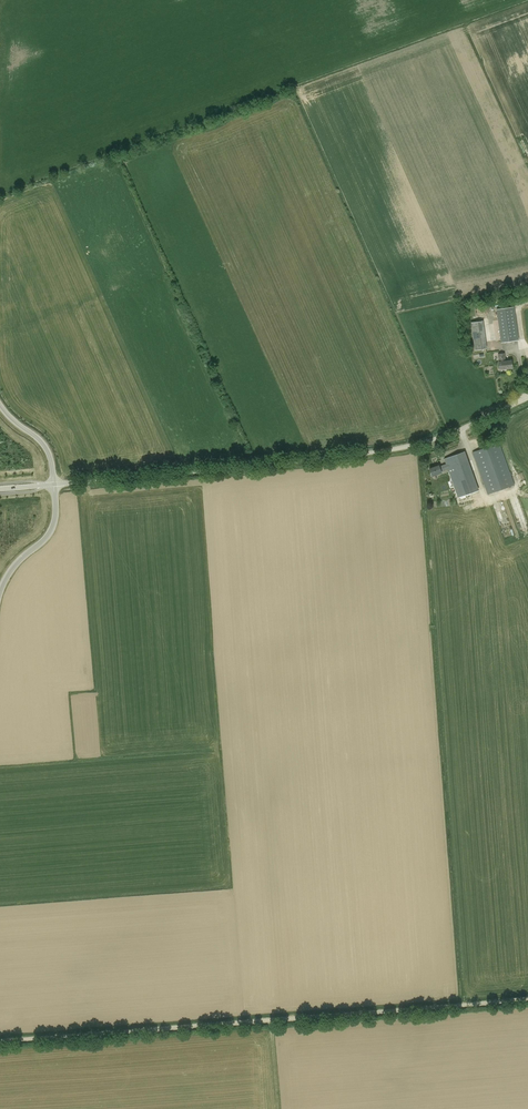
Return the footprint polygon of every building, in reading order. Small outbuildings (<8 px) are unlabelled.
[(517,341),(514,309),(513,307),(497,309),(498,320),(499,320),(501,337),(500,337),(501,343),(517,341)] [(474,350),(487,349),(483,321),(471,322),(474,350)] [(511,360),(506,361),(505,353),(497,354),(499,362),(498,362),(499,370),(512,368),(511,360)] [(499,442),(472,452),(487,495),(514,485),(499,442)] [(445,464),(439,466),(439,465),(429,469),(432,476),(441,473),(441,471),(447,469),(458,498),(479,491),(465,451),(444,459),(445,464)]
